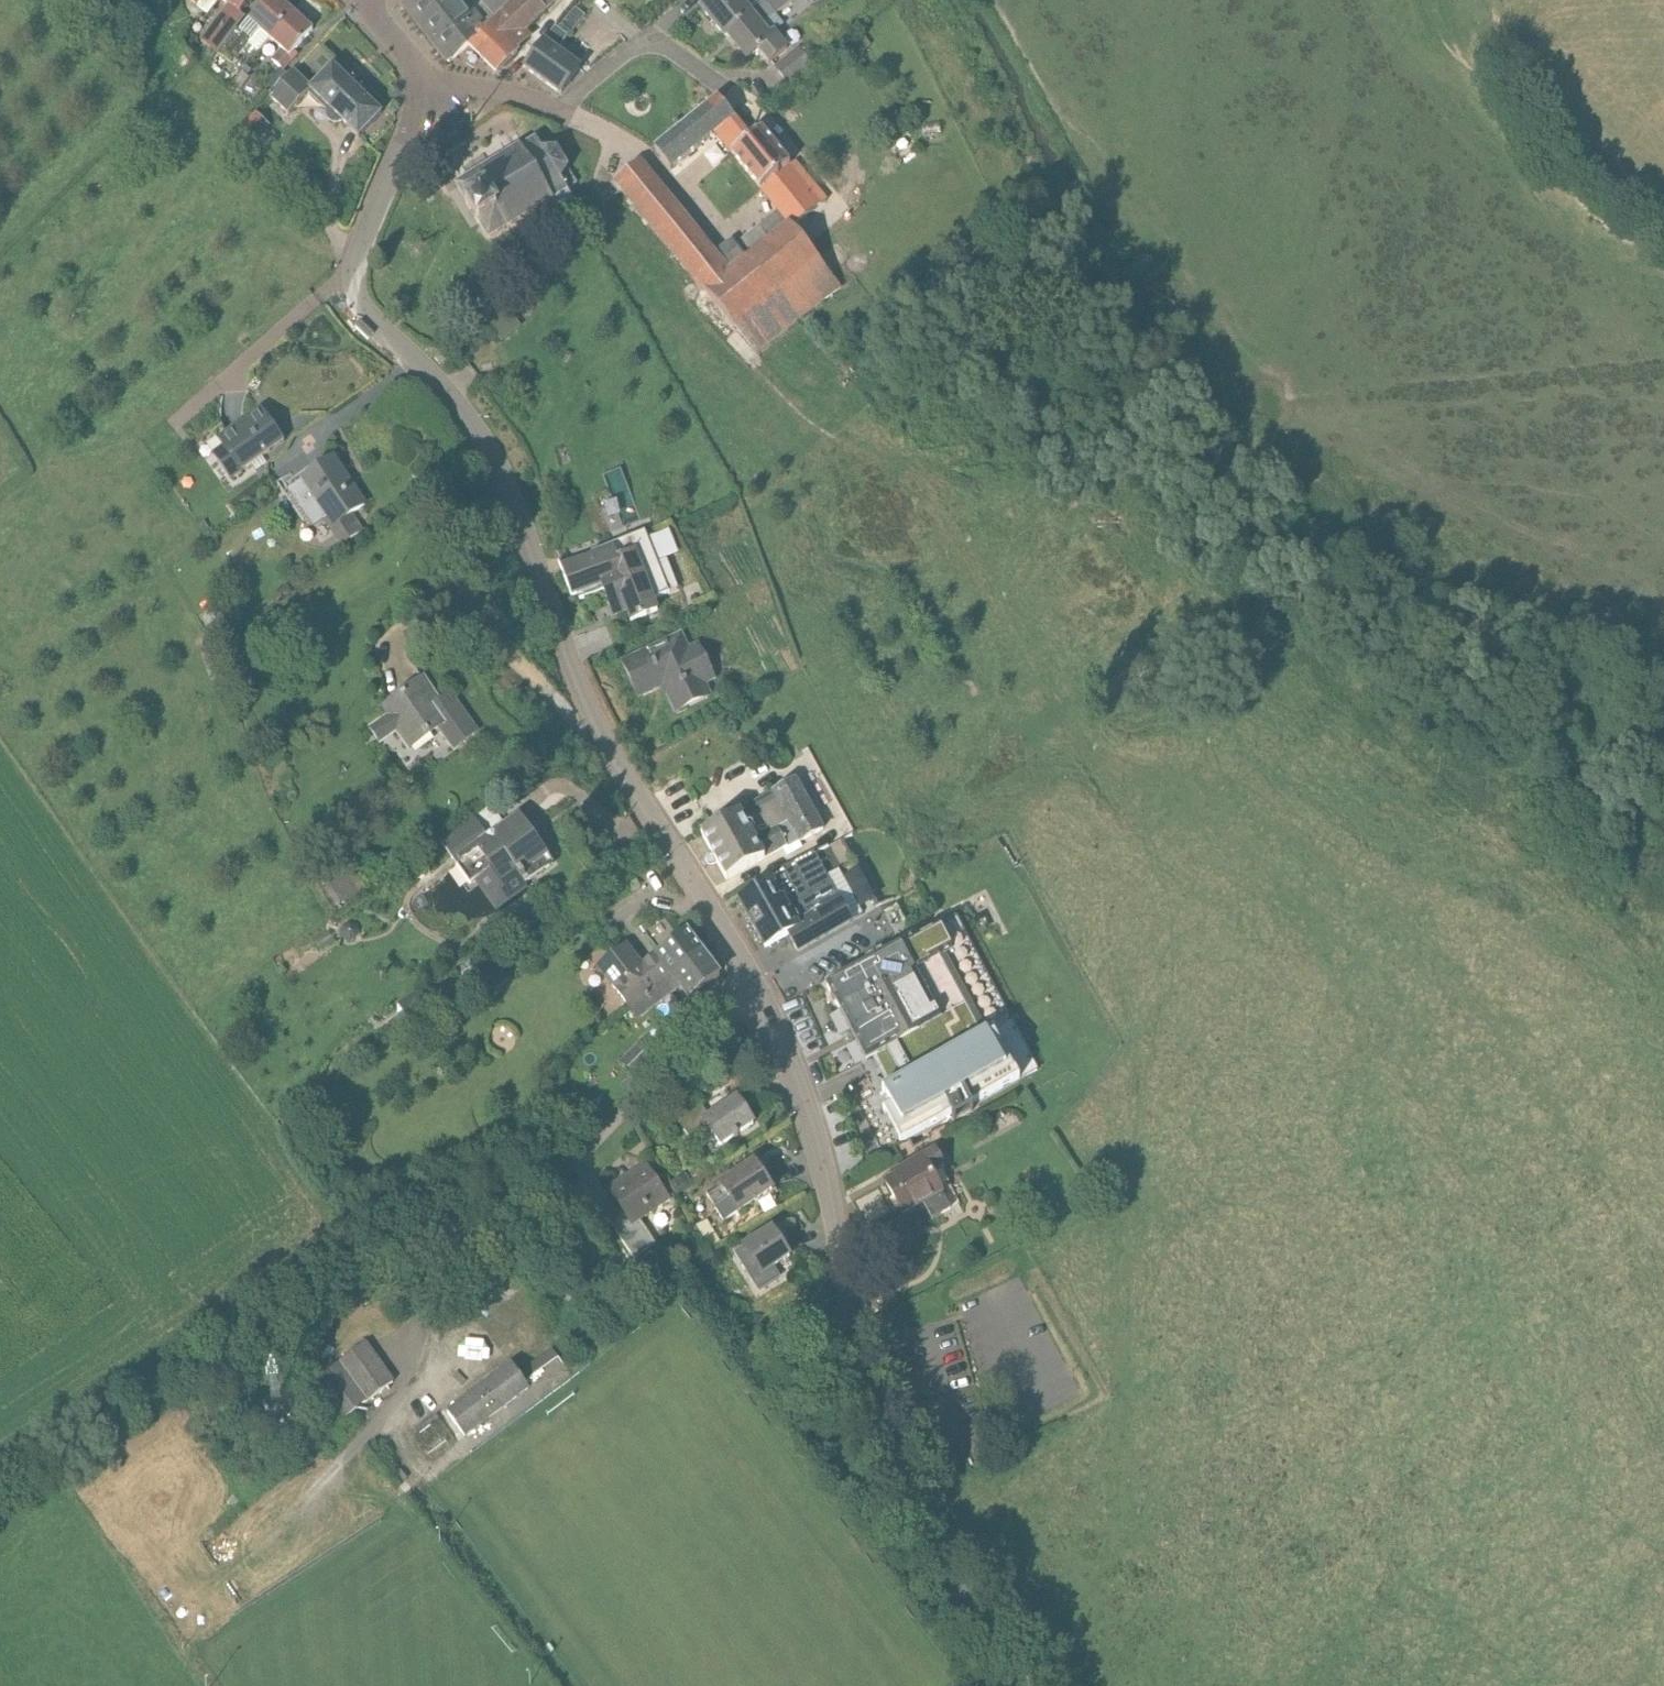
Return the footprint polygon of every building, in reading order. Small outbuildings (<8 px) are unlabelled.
[(208,13),(218,0),(192,0),(208,13)] [(215,22),(231,34),(235,29),(242,21),(238,17),(252,0),(224,0),(229,5),(215,22)] [(293,13),(279,0),(269,0),(240,32),(235,29),(231,34),(217,52),(219,53),(225,58),(231,64),(260,30),(270,39),(293,13)] [(468,44),(515,0),(478,0),(481,4),(473,10),(465,0),(418,0),(406,9),(426,35),(449,63),(470,45),(468,44)] [(468,44),(470,45),(497,73),(517,53),(515,51),(529,38),(523,33),(558,0),(515,0),(468,44)] [(793,0),(741,0),(740,0),(711,0),(701,8),(725,37),(727,35),(766,3),(776,13),(777,15),(791,3),(790,2),(793,0)] [(761,25),(776,13),(766,3),(727,35),(748,60),(759,51),(769,64),(787,49),(774,33),(770,36),(761,25)] [(580,69),(557,53),(585,16),(575,8),(564,21),(565,22),(558,30),(555,28),(526,68),(561,94),(580,69)] [(298,54),(294,52),(313,31),(293,13),(270,39),(282,50),(272,61),(284,71),(298,54)] [(217,52),(231,34),(215,22),(201,40),(217,52)] [(788,82),(810,64),(799,50),(777,68),(788,82)] [(382,114),(358,90),(333,67),(311,89),(293,72),(282,83),(276,90),(270,95),(289,114),(311,91),(359,138),(382,114)] [(271,85),(276,90),(282,83),(277,78),(271,85)] [(716,134),(735,119),(718,98),(655,150),(671,170),(716,133),(716,134)] [(271,125),(256,110),(232,133),(247,148),(271,125)] [(777,210),(790,226),(791,228),(792,227),(821,203),(762,130),(751,139),(735,119),(716,134),(777,210)] [(555,217),(576,204),(567,189),(576,183),(556,150),(543,151),(537,140),(458,187),(468,203),(467,203),(479,223),(480,223),(489,239),(547,204),(555,217)] [(716,165),(728,157),(721,144),(708,151),(716,165)] [(748,260),(747,260),(727,276),(639,163),(616,181),(734,327),(756,351),(797,321),(749,261),(748,260)] [(747,260),(748,260),(749,261),(797,321),(841,288),(840,288),(829,273),(818,259),(792,227),(791,228),(790,226),(777,210),(734,244),(739,250),(747,260)] [(486,322),(501,341),(520,326),(506,307),(486,322)] [(447,359),(442,352),(435,358),(440,364),(447,359)] [(284,442),(276,430),(261,409),(218,439),(223,445),(212,453),(231,479),(241,472),(284,442)] [(332,528),(342,543),(361,531),(350,515),(365,505),(334,459),(292,488),(303,504),(313,497),(333,526),(332,528)] [(626,471),(606,477),(613,498),(602,502),(613,535),(644,525),(626,471)] [(667,560),(660,563),(648,534),(581,561),(576,548),(556,556),(572,598),(603,585),(614,615),(627,610),(631,621),(659,610),(654,598),(679,589),(667,560)] [(679,711),(712,696),(707,684),(716,680),(698,643),(688,647),(683,637),(624,665),(638,694),(665,682),(679,711)] [(451,691),(438,700),(424,680),(382,710),(408,748),(436,728),(453,752),(480,733),(451,691)] [(727,880),(798,840),(800,843),(824,830),(797,781),(773,794),(773,795),(702,834),(712,852),(708,854),(705,859),(708,864),(713,864),(717,862),(727,880)] [(511,825),(490,840),(475,819),(442,843),(470,884),(495,867),(502,877),(515,867),(527,882),(554,864),(535,836),(524,844),(511,825)] [(798,952),(853,921),(815,853),(760,881),(764,888),(740,902),(766,947),(789,934),(798,952)] [(326,887),(338,908),(365,893),(353,872),(326,887)] [(641,886),(636,878),(630,881),(632,891),(641,886)] [(847,976),(827,986),(867,1061),(877,1056),(893,1085),(888,1088),(889,1089),(896,1103),(890,1107),(907,1139),(952,1116),(954,1120),(973,1110),(971,1106),(1034,1072),(1033,1070),(1009,1026),(1013,1024),(956,918),(940,926),(847,976)] [(356,937),(360,932),(357,926),(351,923),(343,926),(341,933),(344,940),(351,942),(356,937)] [(687,932),(659,953),(675,974),(703,953),(687,932)] [(597,967),(630,1009),(675,974),(659,953),(642,966),(626,945),(597,967)] [(675,974),(646,997),(654,1007),(681,987),(689,998),(720,975),(703,953),(675,974)] [(435,993),(404,1012),(410,1021),(441,1002),(435,993)] [(622,1062),(635,1075),(654,1056),(642,1043),(622,1062)] [(709,1127),(722,1145),(754,1124),(736,1098),(709,1117),(702,1106),(679,1122),(691,1140),(709,1127)] [(903,1214),(923,1203),(933,1220),(961,1204),(938,1163),(943,1161),(937,1150),(908,1166),(909,1168),(894,1176),(894,1178),(886,1183),(903,1214)] [(724,1221),(772,1190),(754,1163),(719,1186),(707,1194),(724,1221)] [(639,1221),(669,1201),(645,1165),(609,1189),(622,1208),(607,1218),(635,1259),(654,1245),(639,1221)] [(672,1181),(677,1190),(691,1181),(685,1173),(672,1181)] [(744,1247),(761,1275),(790,1257),(772,1229),(744,1247)] [(769,1337),(758,1345),(765,1357),(777,1350),(769,1337)] [(340,1362),(368,1401),(393,1383),(365,1343),(340,1362)] [(448,1413),(465,1436),(529,1388),(512,1365),(448,1413)] [(444,1410),(412,1430),(429,1456),(460,1437),(444,1410)]
